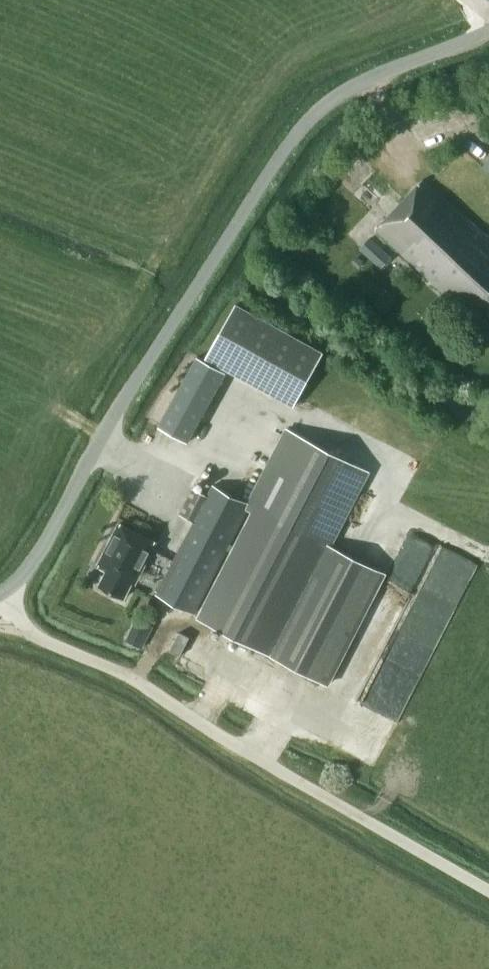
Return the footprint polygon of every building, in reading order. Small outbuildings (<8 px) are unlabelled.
[(425,178),(375,231),(462,311),(467,306),(472,310),(475,307),(488,320),(488,237),(425,178)] [(360,248),(381,268),(391,257),(370,237),(360,248)] [(236,304),(206,356),(294,405),(323,353),(236,304)] [(209,362),(196,356),(158,425),(188,442),(226,372),(209,362)] [(193,488),(180,514),(194,521),(157,594),(194,613),(227,549),(232,551),(198,618),(327,685),(385,573),(329,544),(367,470),(287,428),(249,503),(255,506),(235,545),(230,542),(250,504),(249,503),(213,485),(208,495),(193,488)] [(119,523),(98,564),(107,569),(99,584),(125,598),(133,582),(135,583),(156,543),(119,523)] [(403,631),(438,543),(407,531),(372,619),(403,631)] [(179,632),(170,649),(180,654),(189,637),(179,632)]
